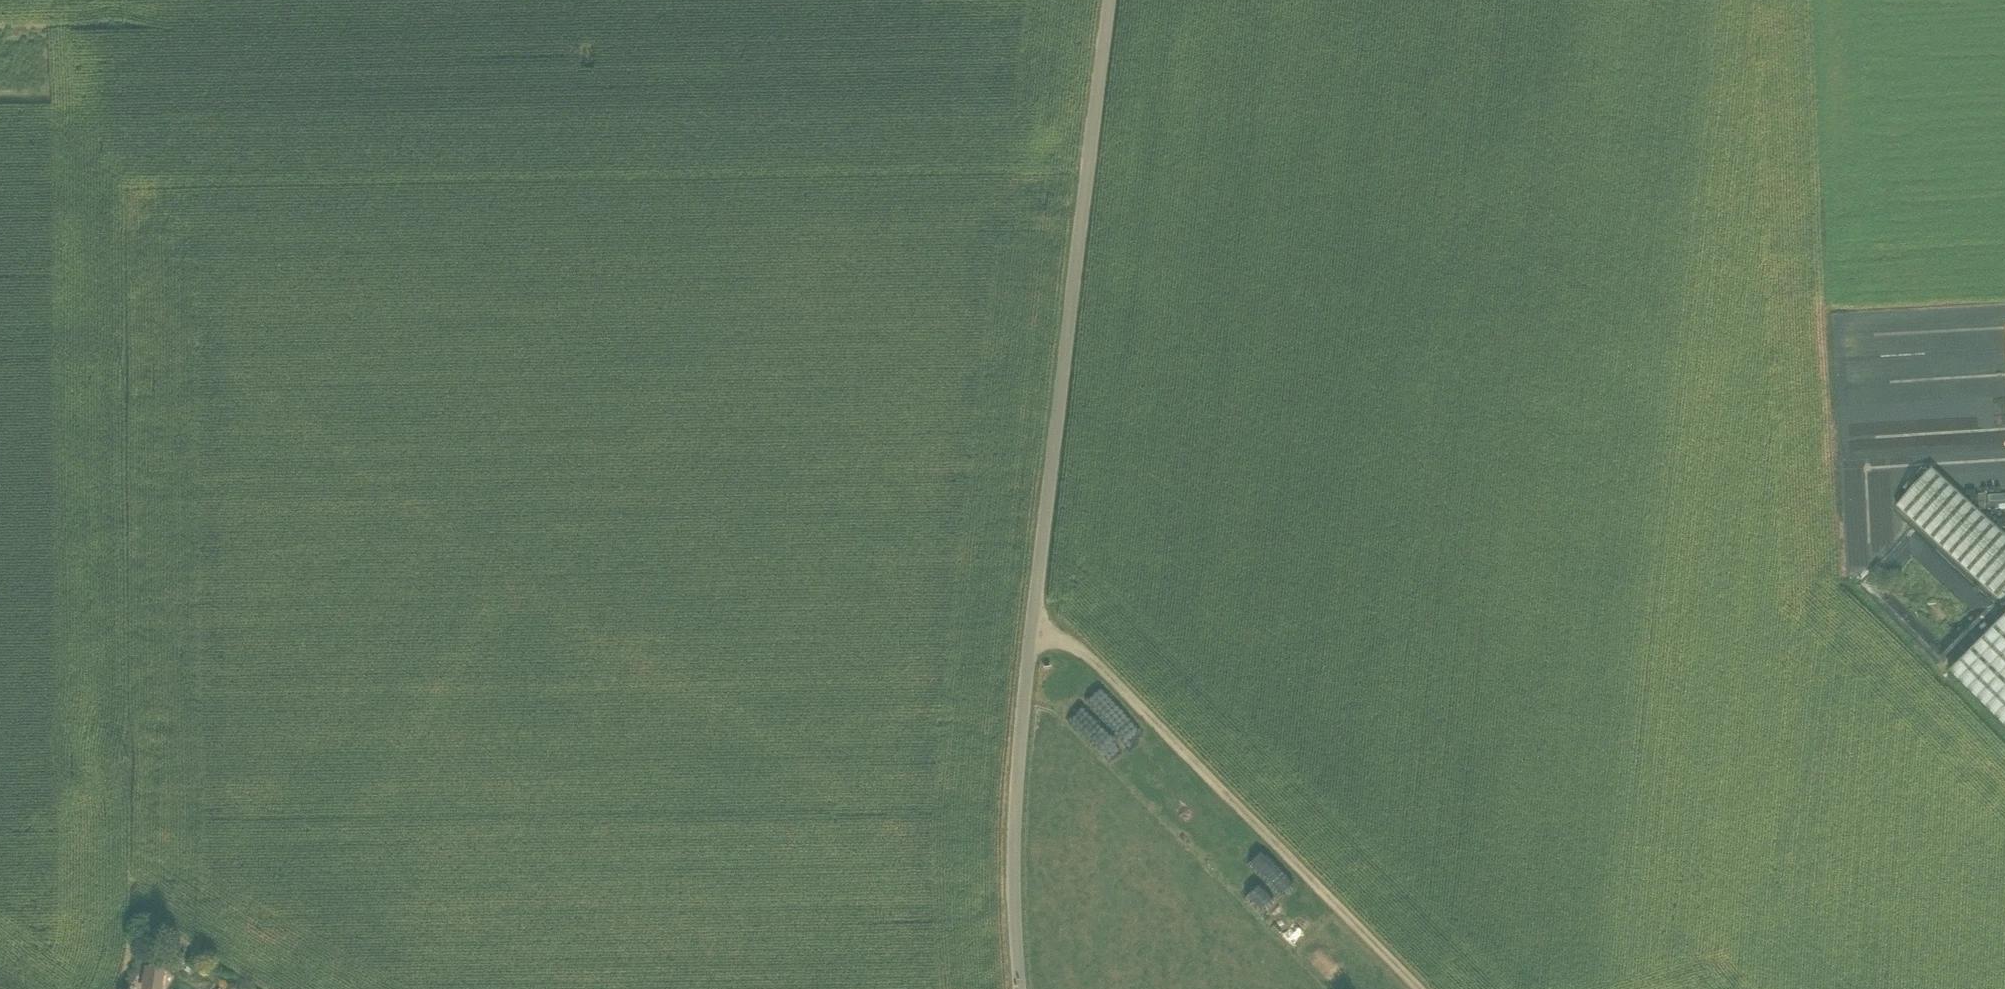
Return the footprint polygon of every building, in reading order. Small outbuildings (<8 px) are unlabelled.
[(1997,600),(2004,592),(2004,535),(1932,468),(1896,507),(1997,600)] [(1950,673),(2004,727),(2004,618),(1950,673)] [(136,988),(159,988),(165,970),(144,964),(136,988)]
